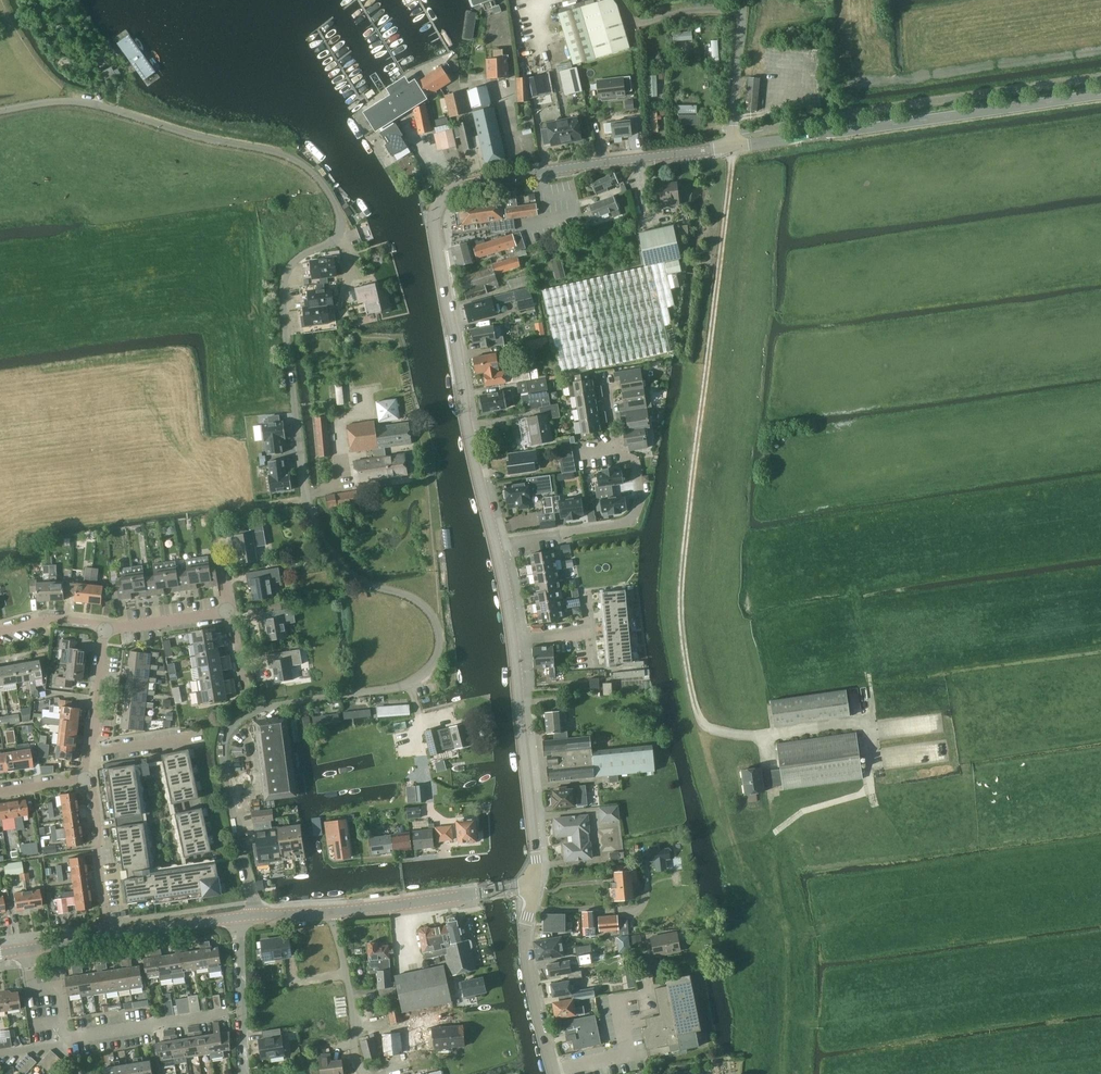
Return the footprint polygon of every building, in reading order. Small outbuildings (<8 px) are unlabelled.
[(585,6),(559,14),(574,65),(630,48),(617,5),(613,0),(604,0),(595,3),(594,0),(591,0),(584,2),(585,6)] [(498,5),(492,7),(495,14),(502,12),(499,5),(498,5)] [(468,12),(465,38),(473,39),(477,13),(468,12)] [(691,38),(691,32),(672,34),(673,40),(691,38)] [(117,44),(148,87),(161,78),(130,34),(117,44)] [(654,34),(648,35),(649,61),(656,60),(654,34)] [(488,59),(487,59),(488,79),(508,78),(508,58),(503,58),(491,59),(488,59)] [(442,66),(430,74),(439,89),(451,81),(445,72),(450,67),(446,62),(442,66)] [(558,72),(559,71),(573,68),(571,62),(556,66),(558,72)] [(116,71),(114,67),(104,72),(107,79),(121,72),(120,69),(116,71)] [(577,67),(573,68),(559,71),(565,96),(579,92),(583,91),(577,67)] [(667,70),(658,71),(659,79),(667,79),(667,70)] [(427,96),(439,89),(430,74),(418,82),(427,96)] [(547,74),(529,77),(533,96),(551,92),(547,74)] [(631,90),(630,77),(597,81),(599,99),(602,98),(602,101),(610,100),(609,98),(625,96),(625,91),(631,90)] [(529,101),(528,78),(517,78),(518,102),(529,101)] [(747,110),(757,111),(759,78),(749,78),(747,110)] [(390,89),(394,96),(367,113),(377,128),(379,127),(390,120),(413,105),(424,98),(414,83),(409,86),(405,80),(390,89)] [(472,108),(473,111),(490,107),(490,104),(491,104),(486,86),(467,90),(472,108)] [(445,95),(450,117),(456,116),(467,113),(462,91),(445,95)] [(419,134),(432,131),(426,105),(424,98),(413,105),(413,108),(419,134)] [(635,110),(633,99),(626,100),(627,111),(635,110)] [(697,105),(678,105),(678,113),(697,113),(697,105)] [(468,122),(458,124),(452,126),(454,132),(455,138),(456,144),(462,143),(464,150),(475,148),(481,146),(486,166),(506,161),(493,106),(490,107),(473,111),(478,135),(472,136),(468,122)] [(701,126),(701,114),(679,114),(679,126),(701,126)] [(637,117),(629,118),(629,120),(612,122),(613,138),(632,136),(631,133),(638,132),(637,117)] [(576,118),(561,121),(565,142),(581,139),(576,118)] [(390,120),(379,127),(382,132),(380,133),(387,144),(385,145),(392,156),(407,146),(401,137),(403,135),(396,123),(393,124),(390,120)] [(565,142),(561,121),(548,124),(549,128),(541,129),(544,146),(565,142)] [(456,145),(455,144),(456,144),(455,138),(454,132),(452,126),(451,123),(441,125),(437,126),(435,126),(436,132),(434,132),(438,148),(443,147),(443,148),(456,145)] [(613,174),(592,182),(595,192),(596,192),(597,195),(609,190),(607,187),(617,183),(616,180),(621,178),(620,173),(619,172),(614,174),(613,174)] [(666,182),(655,183),(655,185),(657,207),(679,205),(676,182),(667,184),(666,182)] [(459,206),(460,212),(455,213),(457,226),(462,225),(490,222),(491,229),(491,232),(515,229),(514,218),(538,215),(537,204),(518,206),(516,191),(505,193),(506,200),(502,200),(459,206)] [(585,214),(588,221),(611,212),(613,218),(621,215),(618,209),(613,196),(589,205),(592,211),(585,214)] [(675,306),(671,289),(679,287),(676,273),(681,272),(678,260),(680,259),(672,225),(638,233),(646,267),(543,290),(561,371),(579,367),(588,366),(589,369),(670,351),(664,326),(672,324),(668,307),(675,306)] [(470,242),(452,248),(457,266),(478,260),(477,257),(505,249),(514,246),(516,252),(526,248),(520,232),(513,234),(485,242),(474,246),(473,244),(471,244),(470,242)] [(311,270),(304,271),(306,292),(323,290),(322,277),(330,276),(337,275),(336,267),(338,266),(337,256),(326,258),(326,259),(310,262),(311,270)] [(460,278),(467,299),(489,292),(488,290),(499,286),(495,274),(521,266),(518,257),(492,264),(493,267),(460,278)] [(556,280),(566,277),(561,257),(551,260),(556,280)] [(538,282),(535,273),(509,281),(512,289),(538,282)] [(306,292),(308,308),(334,305),(333,294),(334,294),(334,289),(332,290),(331,283),(330,276),(322,277),(323,290),(306,292)] [(376,283),(356,288),(359,303),(365,302),(368,314),(382,311),(382,313),(391,311),(386,288),(378,290),(376,283)] [(492,298),(493,305),(499,304),(517,299),(519,310),(535,306),(530,288),(492,298)] [(465,305),(469,322),(496,315),(495,313),(499,312),(501,309),(499,304),(493,305),(492,298),(465,305)] [(337,329),(334,305),(308,308),(301,309),(304,333),(337,329)] [(536,321),(538,333),(546,332),(544,320),(536,321)] [(496,337),(494,326),(471,330),(471,332),(470,333),(471,337),(472,337),(473,343),(481,341),(482,348),(505,344),(503,336),(496,337)] [(542,338),(525,341),(527,351),(543,347),(543,345),(545,345),(549,341),(548,337),(542,338)] [(505,344),(508,358),(528,354),(527,351),(525,341),(525,340),(505,344)] [(497,352),(474,356),(477,375),(484,374),(500,371),(497,352)] [(503,373),(503,370),(500,371),(484,374),(487,386),(537,377),(536,368),(528,369),(503,373)] [(621,379),(623,391),(644,388),(641,369),(614,373),(616,380),(621,379)] [(569,383),(571,397),(576,396),(576,395),(603,391),(602,385),(596,386),(596,387),(594,385),(593,379),(590,380),(589,373),(575,375),(576,382),(574,382),(569,383)] [(546,378),(539,379),(529,381),(527,381),(517,382),(518,391),(519,395),(548,390),(546,378)] [(625,403),(619,404),(620,412),(647,408),(653,407),(651,397),(649,387),(644,388),(623,391),(625,403)] [(480,395),(483,412),(507,408),(505,397),(511,396),(510,390),(480,395)] [(603,396),(603,391),(576,395),(576,396),(578,408),(597,405),(596,399),(597,397),(598,397),(603,396)] [(533,393),(522,395),(522,397),(525,410),(540,407),(541,415),(525,418),(525,419),(527,418),(532,444),(530,444),(530,445),(553,441),(549,419),(560,417),(558,404),(551,405),(550,397),(549,392),(533,395),(533,393)] [(399,419),(396,399),(376,402),(379,422),(399,419)] [(600,413),(598,411),(597,405),(578,408),(580,421),(607,417),(606,411),(600,412),(600,413)] [(650,427),(647,408),(620,412),(622,419),(627,418),(629,430),(650,427)] [(330,456),(327,417),(315,418),(319,457),(330,456)] [(607,422),(607,417),(580,421),(582,434),(601,431),(600,425),(602,423),(607,422)] [(375,421),(347,425),(351,452),(374,449),(385,447),(412,443),(409,422),(376,427),(375,421)] [(269,423),(262,424),(264,441),(267,440),(268,454),(283,453),(281,439),(286,438),(284,422),(280,422),(269,423)] [(645,428),(650,427),(629,430),(624,431),(626,446),(629,446),(630,450),(648,447),(645,428)] [(556,439),(557,446),(571,443),(570,437),(556,439)] [(571,443),(557,446),(559,453),(573,450),(571,443)] [(386,456),(385,447),(374,449),(375,458),(354,461),(357,482),(408,474),(405,454),(386,456)] [(510,460),(508,461),(509,474),(535,470),(534,463),(537,462),(536,450),(509,454),(510,460)] [(574,457),(573,450),(559,453),(560,459),(574,457)] [(560,459),(562,473),(576,471),(574,457),(560,459)] [(271,475),(268,475),(271,492),(292,489),(290,473),(286,473),(284,459),(269,461),(271,475)] [(596,486),(597,493),(612,491),(612,485),(623,483),(621,470),(616,471),(615,468),(603,470),(603,473),(598,473),(599,486),(596,486)] [(529,499),(530,499),(529,494),(536,493),(551,491),(549,475),(534,477),(527,478),(527,482),(505,485),(508,502),(516,501),(517,505),(529,503),(529,499)] [(337,508),(359,505),(356,490),(326,495),(328,507),(337,506),(337,508)] [(612,491),(597,493),(598,500),(601,500),(603,512),(608,511),(609,514),(621,512),(621,510),(626,509),(625,496),(613,498),(612,491)] [(583,515),(581,498),(560,500),(560,496),(552,497),(554,512),(561,511),(562,518),(566,517),(566,520),(579,518),(579,515),(583,515)] [(555,520),(554,512),(540,514),(541,522),(555,520)] [(256,546),(267,545),(263,522),(247,525),(248,533),(232,536),(234,550),(237,549),(240,563),(258,560),(256,546)] [(553,551),(530,555),(532,565),(555,560),(553,551)] [(208,556),(197,557),(201,582),(206,581),(206,587),(218,585),(219,585),(216,570),(216,567),(210,567),(208,556)] [(188,571),(183,571),(185,590),(197,588),(197,583),(201,582),(197,557),(186,559),(188,571)] [(176,560),(165,562),(168,587),(173,586),(174,592),(185,590),(183,571),(177,572),(176,560)] [(557,570),(555,560),(532,565),(533,574),(557,570)] [(155,575),(150,576),(153,594),(165,593),(164,587),(168,587),(165,562),(154,563),(155,575)] [(64,593),(70,594),(72,579),(64,578),(63,581),(56,582),(56,579),(56,565),(50,565),(50,579),(51,600),(65,599),(64,593)] [(143,565),(132,566),(136,591),(140,591),(141,596),(153,594),(150,576),(145,577),(143,565)] [(118,580),(111,581),(113,599),(119,598),(120,599),(132,597),(131,592),(136,591),(132,566),(121,568),(123,580),(119,580),(118,580)] [(79,579),(72,579),(70,594),(76,594),(76,600),(89,602),(93,568),(86,567),(85,584),(78,583),(79,579)] [(271,583),(282,581),(279,567),(247,572),(249,586),(252,586),(255,600),(273,597),(271,583)] [(97,585),(99,568),(93,568),(89,602),(102,603),(104,586),(97,585)] [(535,584),(558,580),(557,570),(533,574),(535,584)] [(12,604),(8,579),(0,581),(0,606),(12,604)] [(38,600),(51,600),(50,579),(45,580),(45,582),(37,582),(37,579),(30,579),(31,592),(38,591),(38,600)] [(560,590),(558,580),(535,584),(537,593),(558,589),(558,590),(560,590)] [(536,603),(559,599),(558,590),(558,589),(537,593),(534,593),(536,603)] [(607,589),(600,590),(601,607),(627,605),(626,590),(607,592),(607,589)] [(561,609),(559,599),(536,603),(538,613),(561,609)] [(579,599),(567,601),(568,608),(580,606),(579,599)] [(629,620),(627,605),(601,607),(603,622),(629,620)] [(285,624),(296,622),(293,607),(261,613),(263,627),(267,626),(269,640),(287,637),(285,624)] [(540,623),(563,619),(561,609),(538,613),(540,623)] [(604,637),(630,634),(629,620),(603,622),(604,637)] [(193,631),(195,643),(227,638),(226,631),(216,633),(215,628),(193,631)] [(604,637),(605,651),(631,649),(630,634),(604,637)] [(228,645),(227,638),(195,643),(197,655),(219,652),(218,647),(228,645)] [(163,641),(165,649),(172,647),(170,639),(163,641)] [(60,640),(59,648),(62,648),(60,663),(67,663),(83,665),(85,650),(75,649),(76,641),(60,640)] [(532,647),(534,668),(549,667),(550,677),(555,677),(555,672),(553,646),(532,647)] [(173,655),(172,647),(165,649),(166,657),(173,655)] [(292,665),(303,663),(300,649),(268,654),(270,668),(273,668),(276,682),(294,679),(292,665)] [(622,663),(628,662),(632,662),(631,649),(605,651),(606,667),(610,667),(617,666),(617,663),(622,663)] [(131,651),(130,664),(151,666),(151,664),(152,656),(159,657),(160,652),(152,651),(151,653),(131,651)] [(220,657),(219,652),(197,655),(199,667),(231,662),(230,655),(220,657)] [(28,680),(27,680),(30,691),(31,697),(38,695),(37,690),(36,690),(33,679),(42,678),(38,660),(25,662),(28,680)] [(15,682),(27,680),(28,680),(25,662),(12,664),(15,682)] [(199,667),(193,668),(195,680),(197,680),(223,675),(222,670),(232,669),(231,662),(199,667)] [(81,680),(83,665),(67,663),(65,678),(56,677),(55,685),(71,687),(72,679),(81,680)] [(168,664),(169,672),(176,671),(175,663),(168,664)] [(0,667),(0,670),(3,684),(15,682),(12,664),(0,667)] [(130,664),(129,677),(149,679),(149,677),(150,669),(158,670),(159,665),(151,664),(151,666),(130,664)] [(171,680),(178,679),(176,671),(169,672),(171,680)] [(197,680),(199,691),(235,685),(234,679),(224,680),(223,675),(197,680)] [(129,677),(127,690),(148,692),(148,690),(149,681),(157,682),(157,680),(157,678),(149,677),(149,679),(129,677)] [(599,678),(590,678),(590,688),(600,688),(599,678)] [(603,695),(613,694),(612,682),(603,683),(603,695)] [(226,694),(236,692),(235,685),(199,691),(197,692),(199,704),(227,699),(226,694)] [(180,686),(173,688),(174,695),(181,694),(180,686)] [(127,690),(126,702),(146,705),(147,702),(148,694),(155,695),(156,693),(156,691),(148,690),(148,692),(127,690)] [(771,700),(775,726),(850,716),(846,690),(771,700)] [(183,702),(181,694),(174,695),(176,703),(183,702)] [(43,709),(42,717),(77,721),(78,708),(70,707),(71,701),(60,699),(59,706),(61,706),(60,713),(49,712),(49,710),(43,709)] [(126,702),(124,715),(145,717),(145,715),(146,707),(154,708),(154,706),(154,703),(147,702),(146,705),(126,702)] [(378,706),(379,717),(410,714),(410,704),(378,706)] [(343,718),(371,714),(369,707),(343,711),(343,718)] [(554,733),(554,739),(568,738),(567,731),(563,731),(562,721),(567,721),(566,711),(545,713),(547,733),(554,733)] [(338,712),(313,716),(314,723),(340,719),(338,712)] [(18,714),(8,715),(9,721),(9,724),(19,722),(18,714)] [(30,714),(21,715),(22,722),(29,721),(30,714)] [(124,715),(123,728),(144,730),(145,720),(153,721),(153,718),(153,716),(145,715),(145,717),(124,715)] [(59,725),(59,726),(58,732),(75,734),(77,721),(42,717),(42,723),(59,725)] [(310,734),(308,717),(301,718),(303,735),(310,734)] [(266,798),(280,796),(296,794),(286,718),(256,722),(266,798)] [(407,728),(406,721),(394,724),(395,731),(407,728)] [(438,728),(426,731),(432,757),(444,753),(444,751),(471,744),(466,723),(450,727),(450,728),(444,729),(439,731),(438,728)] [(13,730),(5,731),(7,743),(15,742),(13,730)] [(74,747),(75,734),(58,732),(57,745),(74,747)] [(764,791),(764,788),(783,785),(784,789),(863,778),(856,732),(777,744),(781,769),(761,772),(761,767),(742,770),(746,794),(764,791)] [(545,756),(547,756),(548,766),(547,766),(549,782),(595,777),(594,776),(655,770),(652,745),(592,751),(590,736),(568,738),(554,739),(543,740),(545,756)] [(55,758),(72,760),(74,747),(57,745),(55,758)] [(32,766),(30,749),(16,751),(19,768),(32,766)] [(200,798),(193,766),(190,749),(173,752),(163,754),(173,804),(183,802),(200,798)] [(6,770),(19,768),(16,751),(4,753),(6,770)] [(436,760),(438,769),(445,768),(443,758),(436,760)] [(151,872),(135,759),(104,764),(111,818),(116,818),(123,870),(127,870),(129,878),(124,879),(128,903),(148,900),(148,897),(154,897),(155,904),(203,897),(222,894),(220,877),(219,877),(217,863),(196,866),(151,872)] [(416,802),(418,802),(427,801),(425,785),(415,786),(416,802)] [(555,796),(553,797),(554,806),(574,804),(576,804),(578,803),(578,806),(588,805),(586,785),(575,786),(575,788),(573,789),(573,786),(570,786),(557,788),(557,791),(554,791),(555,796)] [(75,792),(60,794),(61,807),(77,805),(75,792)] [(25,799),(12,801),(15,816),(13,817),(15,825),(16,825),(16,828),(17,830),(23,829),(21,815),(28,814),(25,799)] [(2,818),(13,817),(15,816),(12,801),(0,803),(0,808),(2,818)] [(61,807),(63,820),(78,818),(77,805),(61,807)] [(409,816),(421,815),(420,805),(408,806),(409,816)] [(600,808),(601,821),(619,819),(618,806),(600,808)] [(212,851),(206,822),(203,808),(185,811),(176,813),(185,857),(194,855),(212,851)] [(254,820),(273,817),(272,809),(253,812),(254,820)] [(573,834),(574,843),(573,843),(573,845),(587,844),(588,858),(592,858),(588,816),(555,819),(555,821),(554,822),(554,827),(556,828),(557,836),(573,834)] [(319,817),(312,818),(314,834),(322,833),(319,817)] [(50,826),(51,835),(80,831),(78,818),(63,820),(64,828),(56,829),(55,826),(50,826)] [(337,859),(343,858),(350,857),(345,819),(326,822),(329,843),(335,843),(337,859)] [(475,820),(458,821),(459,842),(477,841),(476,838),(479,838),(479,833),(476,833),(475,820)] [(258,843),(255,843),(256,856),(257,861),(259,861),(260,862),(270,861),(270,864),(284,862),(283,859),(279,827),(272,828),(271,821),(255,823),(256,830),(258,843)] [(430,830),(414,831),(415,848),(434,847),(432,830),(435,829),(434,823),(429,823),(430,830)] [(300,824),(289,826),(294,858),(295,858),(295,859),(296,860),(303,859),(304,857),(305,857),(300,824)] [(289,826),(279,827),(283,859),(294,858),(289,826)] [(451,826),(436,828),(438,841),(452,839),(451,829),(451,826)] [(370,838),(372,854),(412,848),(410,832),(401,833),(400,827),(394,828),(395,834),(370,838)] [(67,846),(82,844),(80,831),(51,835),(51,836),(52,838),(52,842),(58,842),(58,840),(66,838),(67,846)] [(49,835),(41,836),(42,847),(43,854),(56,852),(55,845),(45,846),(44,839),(50,838),(49,836),(49,835)] [(38,853),(36,842),(20,844),(21,855),(38,853)] [(566,860),(588,858),(587,844),(573,845),(573,843),(564,844),(566,860)] [(671,850),(650,852),(651,864),(655,863),(656,874),(669,872),(668,862),(672,862),(671,850)] [(619,860),(618,851),(609,852),(610,861),(619,860)] [(69,858),(71,871),(86,869),(84,856),(69,858)] [(19,873),(20,880),(24,879),(23,873),(21,861),(4,864),(5,875),(19,873)] [(68,879),(72,879),(72,884),(88,882),(86,869),(71,871),(71,872),(67,873),(68,879)] [(635,872),(635,871),(617,872),(615,872),(616,882),(611,882),(612,899),(633,898),(631,881),(636,881),(635,872)] [(59,893),(60,898),(61,899),(89,895),(88,882),(72,884),(73,891),(65,892),(64,889),(59,890),(59,893)] [(42,905),(39,889),(26,891),(29,907),(42,905)] [(16,909),(29,907),(26,891),(13,893),(16,909)] [(60,898),(56,899),(58,913),(67,911),(67,905),(75,904),(76,910),(91,908),(89,895),(61,899),(60,898)] [(586,935),(595,935),(594,911),(583,912),(583,927),(585,927),(586,935)] [(572,922),(565,922),(565,914),(544,914),(544,931),(565,931),(565,932),(572,932),(572,922)] [(446,954),(451,976),(452,975),(476,970),(471,949),(473,946),(472,940),(469,939),(465,940),(461,922),(457,920),(456,915),(448,917),(449,922),(446,925),(432,929),(429,926),(421,928),(419,931),(424,952),(425,952),(427,958),(439,956),(446,954)] [(618,929),(618,920),(617,915),(599,916),(600,931),(618,929)] [(678,933),(677,931),(651,936),(653,952),(648,953),(651,966),(658,964),(656,957),(682,952),(680,941),(685,939),(684,931),(678,933)] [(641,934),(630,936),(632,945),(643,942),(641,934)] [(629,935),(617,936),(618,948),(631,946),(629,935)] [(534,941),(537,960),(564,956),(562,949),(565,949),(565,944),(562,944),(560,936),(534,941)] [(291,955),(288,937),(261,941),(264,959),(291,955)] [(197,969),(209,967),(205,941),(200,942),(201,949),(194,951),(197,969)] [(210,941),(205,941),(209,967),(210,973),(222,971),(221,965),(222,965),(219,947),(211,948),(210,941)] [(391,970),(389,945),(378,946),(378,942),(368,943),(370,968),(378,967),(378,971),(391,970)] [(175,946),(176,953),(169,954),(173,979),(185,977),(184,971),(181,953),(181,950),(180,945),(175,946)] [(159,975),(160,981),(173,979),(169,954),(162,955),(162,954),(161,948),(156,949),(157,954),(160,975),(159,975)] [(144,958),(147,977),(159,975),(160,975),(157,954),(156,949),(151,950),(152,955),(152,957),(144,958)] [(186,952),(181,953),(184,971),(197,969),(194,951),(186,952)] [(592,951),(577,954),(579,964),(594,961),(593,960),(593,957),(592,951)] [(441,962),(439,956),(427,958),(428,964),(441,962)] [(568,973),(569,978),(576,977),(582,976),(581,970),(571,972),(569,960),(548,964),(550,976),(568,973)] [(140,965),(127,967),(131,989),(144,987),(140,965)] [(402,1012),(428,1006),(449,1001),(452,1001),(444,965),(395,975),(402,1012)] [(127,967),(115,969),(119,991),(131,989),(127,967)] [(115,969),(103,971),(106,993),(119,991),(115,969)] [(379,987),(392,987),(391,970),(378,971),(379,987)] [(106,993),(103,971),(91,973),(94,995),(106,993)] [(91,973),(79,975),(81,993),(82,997),(94,995),(91,973)] [(653,1025),(642,1027),(646,1050),(657,1048),(669,1045),(671,1052),(699,1046),(696,1031),(701,1030),(690,974),(666,979),(668,986),(655,988),(660,1015),(651,1017),(653,1025)] [(69,995),(81,993),(79,975),(66,977),(69,995)] [(483,977),(459,982),(461,987),(463,987),(465,996),(466,995),(467,997),(469,998),(475,997),(476,995),(475,994),(486,991),(483,977)] [(569,980),(551,983),(553,996),(559,995),(572,993),(571,991),(579,990),(576,977),(569,978),(569,980)] [(379,987),(380,999),(397,997),(396,986),(392,987),(379,987)] [(572,993),(573,1000),(573,1001),(596,997),(594,987),(579,990),(571,991),(572,993)] [(17,992),(4,994),(6,1010),(20,1008),(17,992)] [(200,1010),(198,994),(188,996),(188,997),(189,999),(191,1012),(200,1010)] [(220,994),(213,996),(216,1008),(222,1007),(220,994)] [(179,1014),(191,1012),(189,999),(188,997),(177,999),(178,1009),(179,1014)] [(164,1001),(167,1016),(174,1015),(172,1000),(164,1001)] [(575,1014),(574,1006),(573,1001),(573,1000),(554,1003),(557,1017),(575,1014)] [(451,1008),(449,1001),(428,1006),(430,1013),(451,1008)] [(391,1024),(403,1022),(400,1005),(388,1007),(391,1024)] [(585,1005),(574,1006),(575,1014),(575,1015),(586,1013),(585,1005)] [(165,1008),(158,1009),(159,1017),(166,1015),(165,1008)] [(386,1008),(372,1010),(373,1016),(387,1014),(386,1008)] [(473,1014),(458,1018),(460,1026),(462,1026),(463,1030),(461,1031),(466,1051),(487,1047),(485,1037),(486,1035),(485,1029),(483,1028),(483,1026),(473,1028),(472,1024),(475,1023),(473,1014)] [(575,1049),(602,1043),(595,1014),(564,1021),(567,1035),(568,1034),(569,1040),(573,1039),(575,1049)] [(214,1033),(208,1034),(211,1053),(212,1059),(225,1057),(224,1051),(230,1050),(230,1045),(230,1032),(228,1032),(221,1033),(219,1022),(213,1023),(214,1033)] [(188,1026),(190,1037),(184,1038),(186,1057),(187,1057),(199,1055),(194,1025),(188,1026)] [(199,1055),(211,1053),(208,1034),(201,1035),(200,1025),(194,1025),(199,1055)] [(175,1028),(170,1029),(175,1063),(187,1061),(187,1057),(186,1057),(184,1038),(177,1039),(175,1028)] [(285,1054),(281,1028),(262,1031),(264,1039),(259,1040),(262,1058),(285,1054)] [(9,1029),(4,1030),(5,1037),(5,1038),(0,1039),(0,1048),(11,1046),(10,1036),(9,1029)] [(162,1066),(175,1064),(175,1063),(170,1029),(164,1030),(166,1041),(159,1042),(162,1066)] [(447,1029),(433,1032),(436,1047),(442,1046),(444,1056),(466,1051),(461,1031),(451,1033),(451,1032),(447,1033),(447,1029)] [(384,1053),(402,1052),(402,1030),(384,1031),(384,1053)] [(361,1041),(368,1067),(381,1063),(374,1037),(361,1041)] [(39,1062),(43,1067),(55,1054),(50,1050),(39,1062)] [(15,1066),(20,1070),(32,1057),(27,1053),(15,1066)] [(320,1055),(322,1073),(344,1073),(342,1059),(332,1061),(331,1053),(320,1055)] [(60,1058),(55,1054),(43,1067),(48,1071),(60,1058)] [(138,1057),(141,1073),(153,1073),(151,1060),(144,1061),(143,1056),(138,1057)] [(32,1057),(20,1070),(24,1073),(25,1073),(36,1061),(32,1057)] [(134,1063),(128,1064),(129,1073),(141,1073),(138,1057),(134,1058),(134,1063)] [(115,1061),(117,1073),(129,1073),(128,1064),(121,1065),(120,1060),(115,1061)] [(115,1061),(110,1062),(111,1067),(104,1068),(105,1073),(117,1073),(115,1061)]
